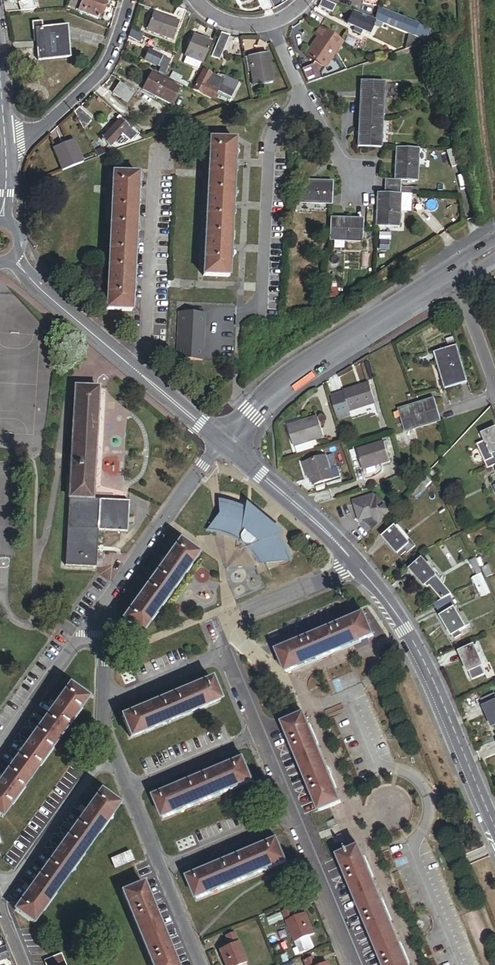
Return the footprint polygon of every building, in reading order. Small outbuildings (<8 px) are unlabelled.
[(17,9),(30,8),(28,0),(14,0),(17,9)] [(109,0),(79,0),(76,7),(86,11),(86,13),(96,17),(101,4),(106,6),(109,0)] [(329,11),(332,5),(322,0),(318,0),(316,5),(329,11)] [(177,20),(180,22),(185,9),(176,5),(171,18),(177,20)] [(414,36),(420,24),(379,7),(374,18),(413,36),(414,36)] [(361,30),(367,33),(373,20),(351,9),(345,22),(350,25),(361,30)] [(144,28),(170,38),(177,20),(171,18),(151,10),(144,28)] [(33,59),(65,57),(63,25),(37,26),(37,22),(28,23),(29,39),(32,39),(33,59)] [(310,59),(318,65),(337,38),(316,23),(311,32),(313,34),(317,36),(311,44),(307,42),(300,53),(310,59)] [(422,39),(425,41),(430,29),(420,24),(414,36),(422,39)] [(359,33),(361,30),(350,25),(349,28),(359,33)] [(127,35),(138,41),(141,34),(130,28),(127,35)] [(218,56),(228,33),(220,31),(211,53),(218,56)] [(186,55),(202,62),(211,41),(203,38),(192,33),(183,54),(186,55)] [(307,42),(311,44),(317,36),(313,34),(307,42)] [(411,46),(422,42),(422,39),(414,36),(413,36),(411,46)] [(155,70),(161,73),(168,60),(156,54),(158,50),(152,47),(150,51),(147,50),(143,58),(157,66),(155,70)] [(254,86),(271,83),(268,66),(266,66),(263,54),(248,57),(254,86)] [(202,62),(186,55),(183,62),(199,68),(202,62)] [(307,84),(322,79),(317,66),(318,65),(310,59),(301,68),(307,84)] [(228,95),(235,82),(220,75),(219,77),(213,74),(202,69),(193,87),(210,97),(215,88),(228,95)] [(141,88),(168,102),(176,87),(149,72),(141,88)] [(113,93),(124,103),(133,92),(122,82),(113,93)] [(358,118),(380,120),(382,84),(360,83),(358,118)] [(73,111),(82,128),(91,116),(79,106),(73,111)] [(128,138),(128,139),(136,130),(118,115),(115,118),(117,120),(101,138),(109,144),(117,135),(120,132),(128,138)] [(356,145),(379,146),(380,120),(358,118),(356,145)] [(124,142),(128,138),(120,132),(117,135),(124,142)] [(202,277),(228,278),(229,251),(231,207),(234,162),(235,139),(209,138),(202,277)] [(65,170),(85,163),(76,141),(57,149),(65,170)] [(399,181),(413,181),(415,148),(394,147),(392,180),(399,181)] [(456,164),(451,148),(444,151),(449,166),(456,164)] [(98,159),(110,154),(109,150),(103,153),(102,149),(95,152),(98,159)] [(112,171),(106,310),(131,311),(133,282),(134,240),(136,196),(137,172),(112,171)] [(297,203),(329,205),(330,181),(299,180),(297,203)] [(383,187),(399,188),(399,185),(399,181),(392,180),(384,180),(383,187)] [(398,195),(398,194),(399,188),(383,187),(383,195),(398,195)] [(374,227),(396,228),(398,195),(383,195),(376,194),(375,210),(374,227)] [(327,242),(360,243),(361,221),(329,220),(327,242)] [(177,360),(203,361),(204,333),(204,314),(179,313),(177,360)] [(443,390),(465,384),(455,347),(432,354),(443,390)] [(369,382),(375,380),(370,363),(364,364),(369,382)] [(98,525),(128,527),(130,497),(95,495),(101,384),(83,383),(77,383),(67,560),(96,561),(97,551),(98,525)] [(331,397),(338,420),(351,416),(350,412),(376,405),(370,385),(363,387),(360,389),(359,388),(345,392),(345,393),(331,397)] [(390,414),(396,435),(433,424),(427,403),(390,414)] [(294,450),(325,442),(319,421),(288,429),(294,450)] [(494,466),(494,431),(481,437),(483,442),(475,445),(485,470),(494,466)] [(362,475),(389,467),(383,447),(356,454),(362,475)] [(338,472),(335,459),(327,461),(331,474),(338,472)] [(313,489),(341,481),(338,472),(331,474),(327,461),(327,460),(304,466),(307,478),(310,477),(311,482),(313,489)] [(426,490),(431,485),(427,481),(422,486),(426,490)] [(357,520),(373,535),(393,513),(379,500),(378,500),(376,499),(352,506),(357,520)] [(255,551),(263,565),(280,564),(285,554),(277,540),(276,540),(267,532),(268,531),(264,527),(265,527),(257,521),(253,518),(252,520),(242,511),(217,503),(218,516),(219,529),(235,534),(234,537),(242,540),(242,541),(242,542),(242,543),(243,543),(243,544),(244,544),(245,545),(246,545),(247,545),(248,545),(252,552),(255,551)] [(218,516),(203,532),(205,532),(207,532),(210,533),(213,533),(216,534),(218,535),(222,536),(225,537),(227,538),(229,539),(232,540),(234,542),(237,543),(239,545),(240,546),(242,547),(243,548),(244,549),(246,551),(247,552),(248,553),(250,555),(251,556),(252,558),(253,559),(254,561),(255,562),(256,564),(257,566),(263,565),(255,551),(252,552),(248,545),(247,545),(246,545),(245,545),(244,544),(243,544),(243,543),(242,543),(242,542),(242,541),(242,540),(234,537),(235,534),(219,529),(218,516)] [(406,545),(409,542),(396,527),(393,529),(406,545)] [(406,545),(393,529),(382,538),(396,555),(397,554),(399,557),(405,552),(402,549),(406,545)] [(406,554),(413,548),(409,542),(406,545),(402,549),(405,552),(406,554)] [(119,621),(137,634),(194,556),(176,543),(119,621)] [(481,575),(474,560),(467,564),(475,578),(479,576),(481,575)] [(428,581),(434,577),(421,562),(420,561),(409,570),(423,586),(424,586),(426,588),(428,587),(431,585),(428,581)] [(485,578),(490,576),(486,568),(481,570),(485,578)] [(474,586),(482,582),(479,576),(475,578),(471,580),(474,586)] [(440,601),(450,597),(434,577),(428,581),(431,585),(428,587),(440,601)] [(479,599),(488,595),(482,582),(474,586),(479,599)] [(457,617),(460,615),(450,597),(440,601),(433,605),(441,619),(454,612),(457,617)] [(457,633),(464,629),(457,617),(454,612),(441,619),(450,636),(451,635),(454,640),(460,636),(457,633)] [(464,629),(469,626),(462,614),(460,615),(457,617),(464,629)] [(275,652),(283,673),(292,670),(343,649),(363,641),(371,638),(363,616),(344,624),(301,641),(275,652)] [(480,667),(484,665),(476,646),(472,648),(480,667)] [(474,670),(480,667),(472,648),(458,654),(466,673),(468,673),(469,675),(475,673),(474,670)] [(118,719),(126,738),(216,701),(208,681),(118,719)] [(83,702),(64,689),(0,778),(0,816),(83,702)] [(494,704),(494,700),(493,696),(479,702),(482,709),(494,704)] [(482,709),(492,733),(494,731),(494,704),(482,709)] [(316,812),(337,803),(333,794),(325,774),(316,753),(305,727),(301,718),(280,727),(289,748),(307,790),(316,812)] [(152,800),(160,820),(249,782),(241,762),(152,800)] [(10,912),(28,924),(114,806),(96,793),(10,912)] [(186,880),(194,900),(283,862),(274,842),(186,880)] [(396,946),(388,925),(378,903),(370,882),(360,858),(356,849),(335,858),(344,881),(361,921),(378,963),(379,964),(404,964),(396,946)] [(119,866),(128,861),(125,854),(115,858),(119,866)] [(139,885),(119,894),(149,964),(172,964),(139,885)] [(293,944),(311,936),(305,923),(302,915),(293,920),(289,911),(280,914),(293,944)] [(243,963),(231,935),(222,939),(226,947),(216,952),(222,964),(239,964),(243,963)] [(11,957),(6,946),(0,948),(0,961),(11,957)] [(41,964),(60,964),(55,951),(38,958),(41,964)]
